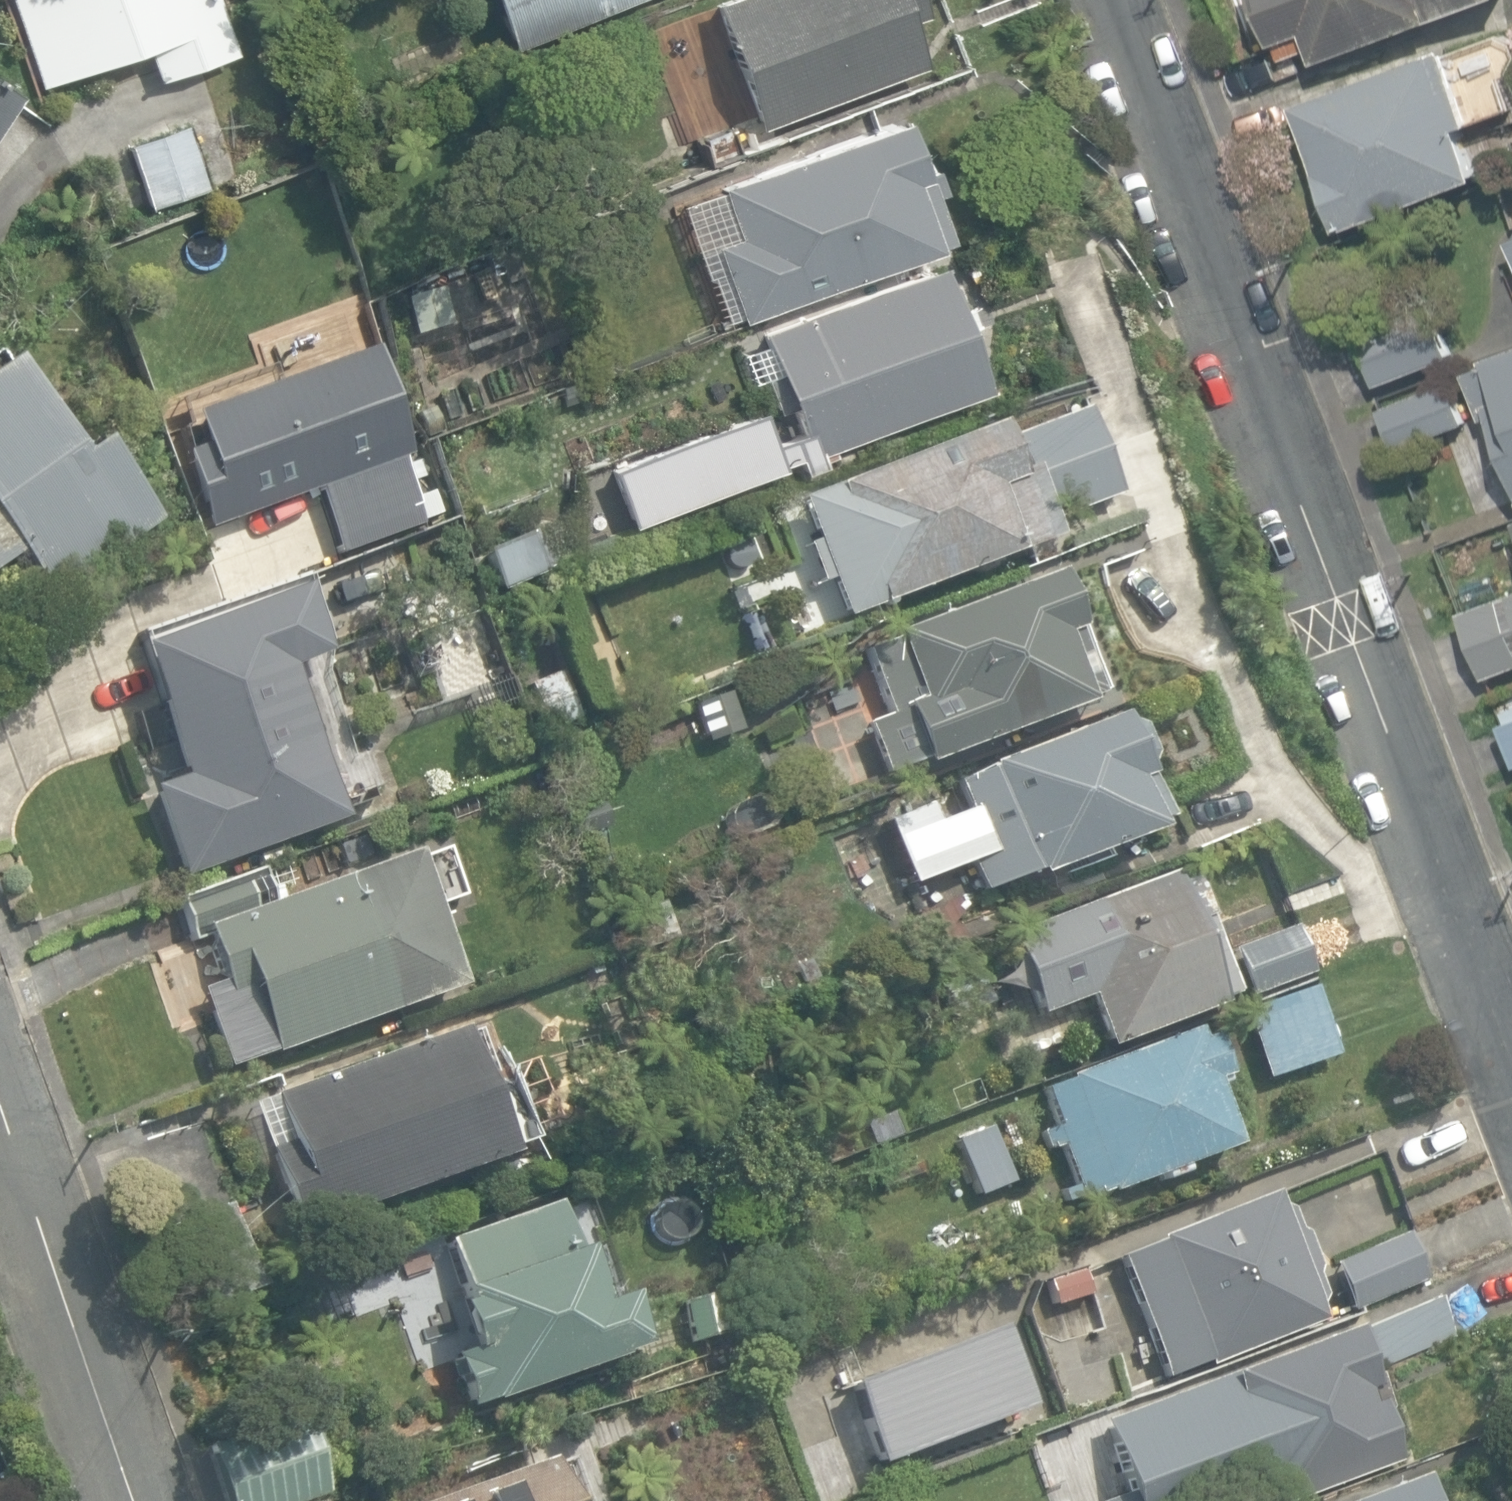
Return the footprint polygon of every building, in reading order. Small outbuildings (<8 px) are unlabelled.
[(37,84),(142,46),(154,79),(232,51),(213,0),(7,0),(37,84)] [(505,48),(632,0),(487,0),(505,48)] [(737,151),(779,135),(773,118),(919,62),(903,19),(919,13),(914,0),(708,0),(723,42),(699,51),(737,151)] [(1318,64),(1492,0),(1255,0),(1272,46),(1277,45),(1282,60),(1313,48),(1313,49),(1318,64)] [(1341,234),(1485,179),(1467,131),(1511,114),(1511,101),(1502,74),(1511,70),(1511,32),(1450,56),(1447,49),(1292,108),(1341,234)] [(2,107),(12,91),(2,85),(0,84),(0,110),(2,107)] [(728,297),(736,320),(930,249),(927,242),(939,238),(923,193),(933,190),(924,164),(912,168),(894,117),(712,183),(730,236),(707,244),(721,281),(708,286),(714,302),(728,297)] [(125,143),(148,209),(204,189),(182,123),(125,143)] [(721,126),(693,135),(703,166),(732,156),(721,126)] [(606,466),(628,524),(779,466),(778,462),(794,455),(800,470),(818,463),(814,453),(983,387),(935,261),(756,330),(773,373),(761,378),(774,411),(786,407),(796,431),(769,441),(756,408),(606,466)] [(1355,332),(1376,386),(1453,356),(1433,303),(1355,332)] [(315,492),(337,554),(422,524),(398,458),(406,455),(366,345),(185,411),(226,524),(315,492)] [(1511,476),(1511,350),(1484,360),(1486,365),(1466,372),(1484,424),(1492,421),(1511,476)] [(40,598),(147,524),(91,444),(91,443),(70,456),(3,361),(2,361),(0,363),(0,562),(2,561),(10,555),(40,598)] [(1379,407),(1395,452),(1468,425),(1451,380),(1379,407)] [(1049,522),(1115,496),(1082,410),(1016,435),(1049,522)] [(826,583),(839,620),(1052,541),(1025,466),(1007,473),(988,422),(794,494),(806,528),(797,532),(812,587),(826,583)] [(535,534),(483,552),(498,597),(550,579),(535,534)] [(886,778),(1097,700),(1048,566),(983,590),(987,601),(893,636),(899,651),(869,663),(887,713),(865,721),(886,778)] [(146,786),(178,876),(342,817),(288,666),(319,655),(295,589),(132,647),(178,775),(146,786)] [(406,630),(436,709),(508,682),(478,603),(406,630)] [(1462,622),(1483,677),(1511,666),(1511,603),(1462,622)] [(526,681),(545,730),(579,717),(560,668),(526,681)] [(693,703),(702,731),(723,724),(714,696),(693,703)] [(875,822),(903,891),(967,865),(978,891),(1027,871),(1031,880),(1148,833),(1132,783),(1144,778),(1119,715),(952,783),(961,805),(931,817),(925,802),(875,822)] [(1498,724),(1511,761),(1511,718),(1498,724)] [(188,964),(225,1069),(402,1008),(354,870),(269,900),(259,873),(176,902),(189,940),(207,933),(215,954),(188,964)] [(1085,990),(1105,1044),(1220,1002),(1218,997),(1232,992),(1190,876),(1174,882),(1171,871),(1055,913),(1057,918),(1032,927),(1040,948),(1020,955),(1033,991),(1053,983),(1059,1000),(1085,990)] [(1229,944),(1245,991),(1311,968),(1295,921),(1229,944)] [(1241,1007),(1265,1077),(1335,1053),(1311,983),(1241,1007)] [(248,1101),(292,1228),(502,1155),(459,1028),(248,1101)] [(1057,1190),(1062,1201),(1103,1185),(1105,1192),(1233,1143),(1209,1079),(1222,1074),(1207,1034),(1192,1040),(1187,1028),(1061,1076),(1062,1079),(1039,1087),(1053,1125),(1038,1131),(1045,1147),(1058,1142),(1074,1184),(1057,1190)] [(952,1140),(975,1198),(1010,1185),(987,1127),(952,1140)] [(1313,1275),(1331,1268),(1329,1259),(1335,1258),(1321,1222),(1299,1230),(1298,1229),(1289,1207),(1276,1212),(1267,1189),(1089,1259),(1117,1328),(1149,1316),(1162,1349),(1148,1355),(1159,1384),(1319,1321),(1314,1309),(1325,1305),(1313,1275)] [(444,1353),(463,1408),(637,1348),(618,1291),(588,1302),(552,1198),(491,1219),(509,1269),(452,1289),(471,1344),(444,1353)] [(1329,1259),(1331,1268),(1350,1315),(1427,1285),(1405,1230),(1335,1258),(1329,1259)] [(1363,1325),(1380,1366),(1449,1337),(1432,1296),(1363,1325)] [(1393,1459),(1379,1419),(1386,1410),(1375,1377),(1362,1373),(1348,1332),(1094,1422),(1120,1495),(1103,1500),(1276,1500),(1393,1459)] [(900,1395),(924,1459),(1012,1425),(988,1362),(900,1395)] [(307,1498),(278,1419),(201,1447),(221,1500),(299,1500),(307,1498)] [(566,1460),(445,1500),(580,1500),(566,1460)] [(1415,1473),(1341,1500),(1426,1500),(1415,1473)]
